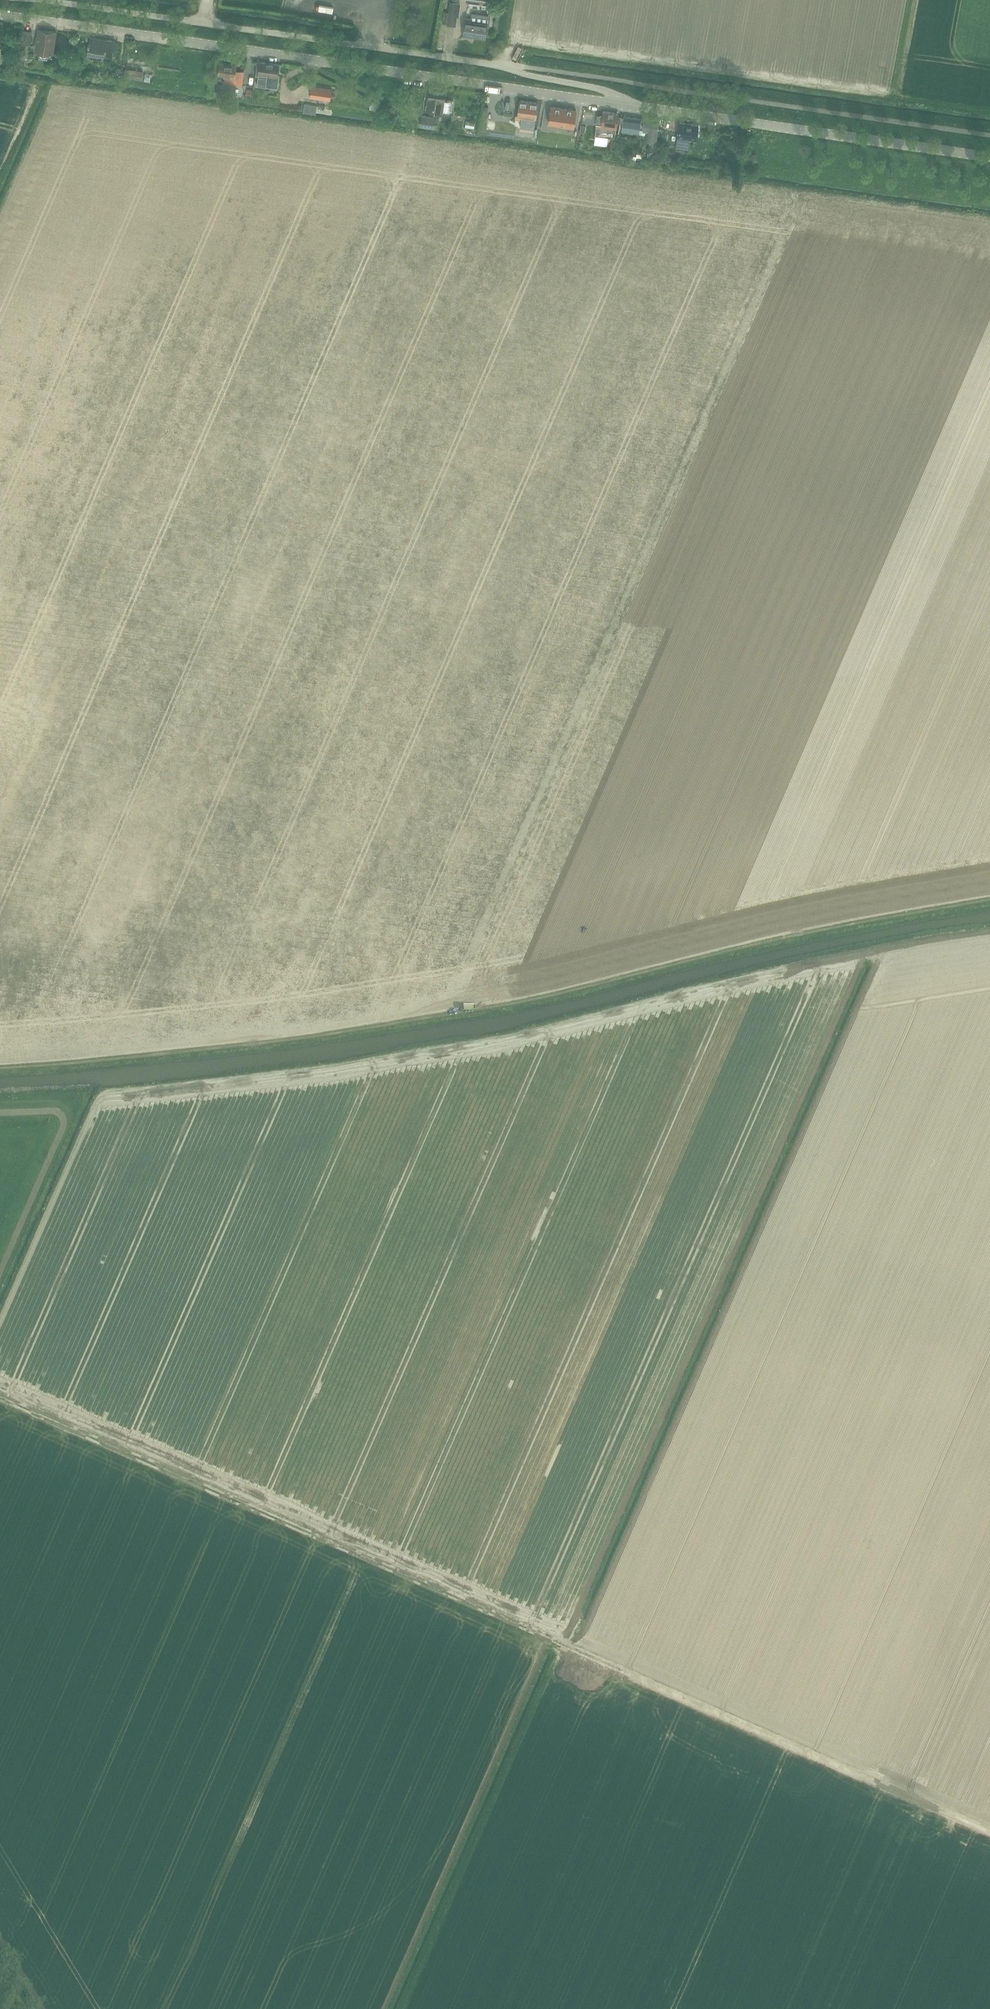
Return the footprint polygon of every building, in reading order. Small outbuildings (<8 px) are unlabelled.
[(452,1),(450,1),(447,25),(456,27),(458,15),(459,15),(461,3),(459,2),(452,1)] [(463,35),(486,38),(488,21),(466,18),(463,35)] [(39,29),(36,48),(42,49),(41,55),(54,57),(57,31),(39,29)] [(24,30),(22,43),(31,44),(33,31),(24,30)] [(91,37),(88,56),(105,58),(105,54),(114,56),(116,41),(91,37)] [(259,61),(257,75),(259,75),(259,76),(257,85),(278,88),(280,76),(278,75),(280,64),(261,61),(259,61)] [(226,74),(225,79),(225,83),(242,85),(245,72),(236,70),(237,65),(221,63),(219,73),(226,74)] [(144,71),(126,68),(124,77),(143,80),(144,71)] [(331,100),(332,89),(312,86),(311,97),(331,100)] [(430,86),(426,108),(443,110),(443,109),(452,110),(453,101),(445,100),(447,88),(430,86)] [(277,89),(268,87),(267,98),(275,99),(277,89)] [(515,114),(515,118),(521,119),(520,125),(535,127),(536,117),(536,116),(538,102),(520,100),(519,107),(518,115),(515,114)] [(373,101),(370,108),(376,111),(380,104),(373,101)] [(552,106),(550,123),(574,126),(577,110),(552,106)] [(583,117),(582,124),(592,125),(596,125),(597,126),(595,135),(596,135),(608,137),(615,138),(616,130),(617,129),(617,128),(619,113),(604,111),(604,112),(603,116),(598,115),(595,115),(594,114),(590,114),(583,113),(583,117)] [(420,124),(428,125),(434,126),(435,115),(422,114),(420,124)] [(650,137),(648,147),(648,152),(656,153),(658,139),(657,138),(660,119),(645,117),(644,120),(642,120),(642,118),(624,116),(622,131),(640,133),(646,134),(646,136),(650,137)] [(697,138),(699,124),(680,122),(677,144),(689,146),(690,137),(697,138)] [(670,134),(661,133),(659,145),(669,147),(670,134)]
